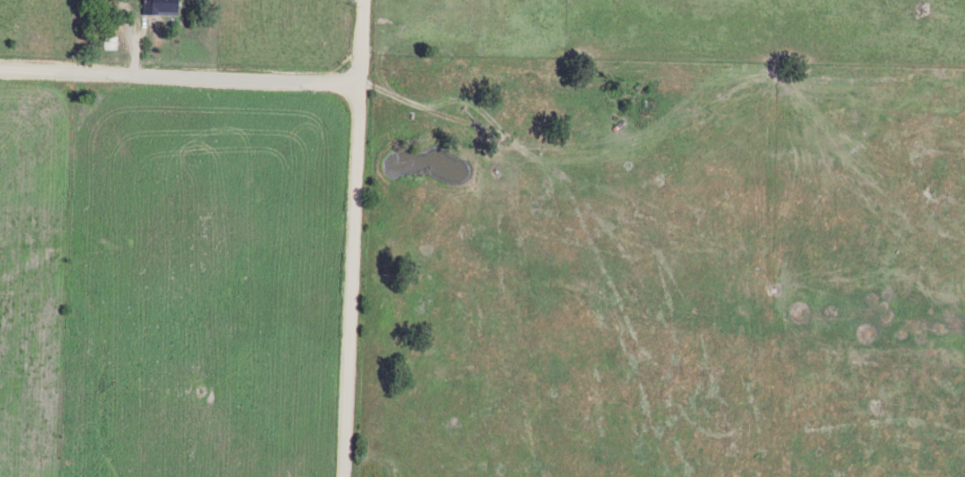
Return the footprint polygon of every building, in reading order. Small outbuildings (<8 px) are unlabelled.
[(139,14),(173,15),(174,0),(140,0),(139,14)]
